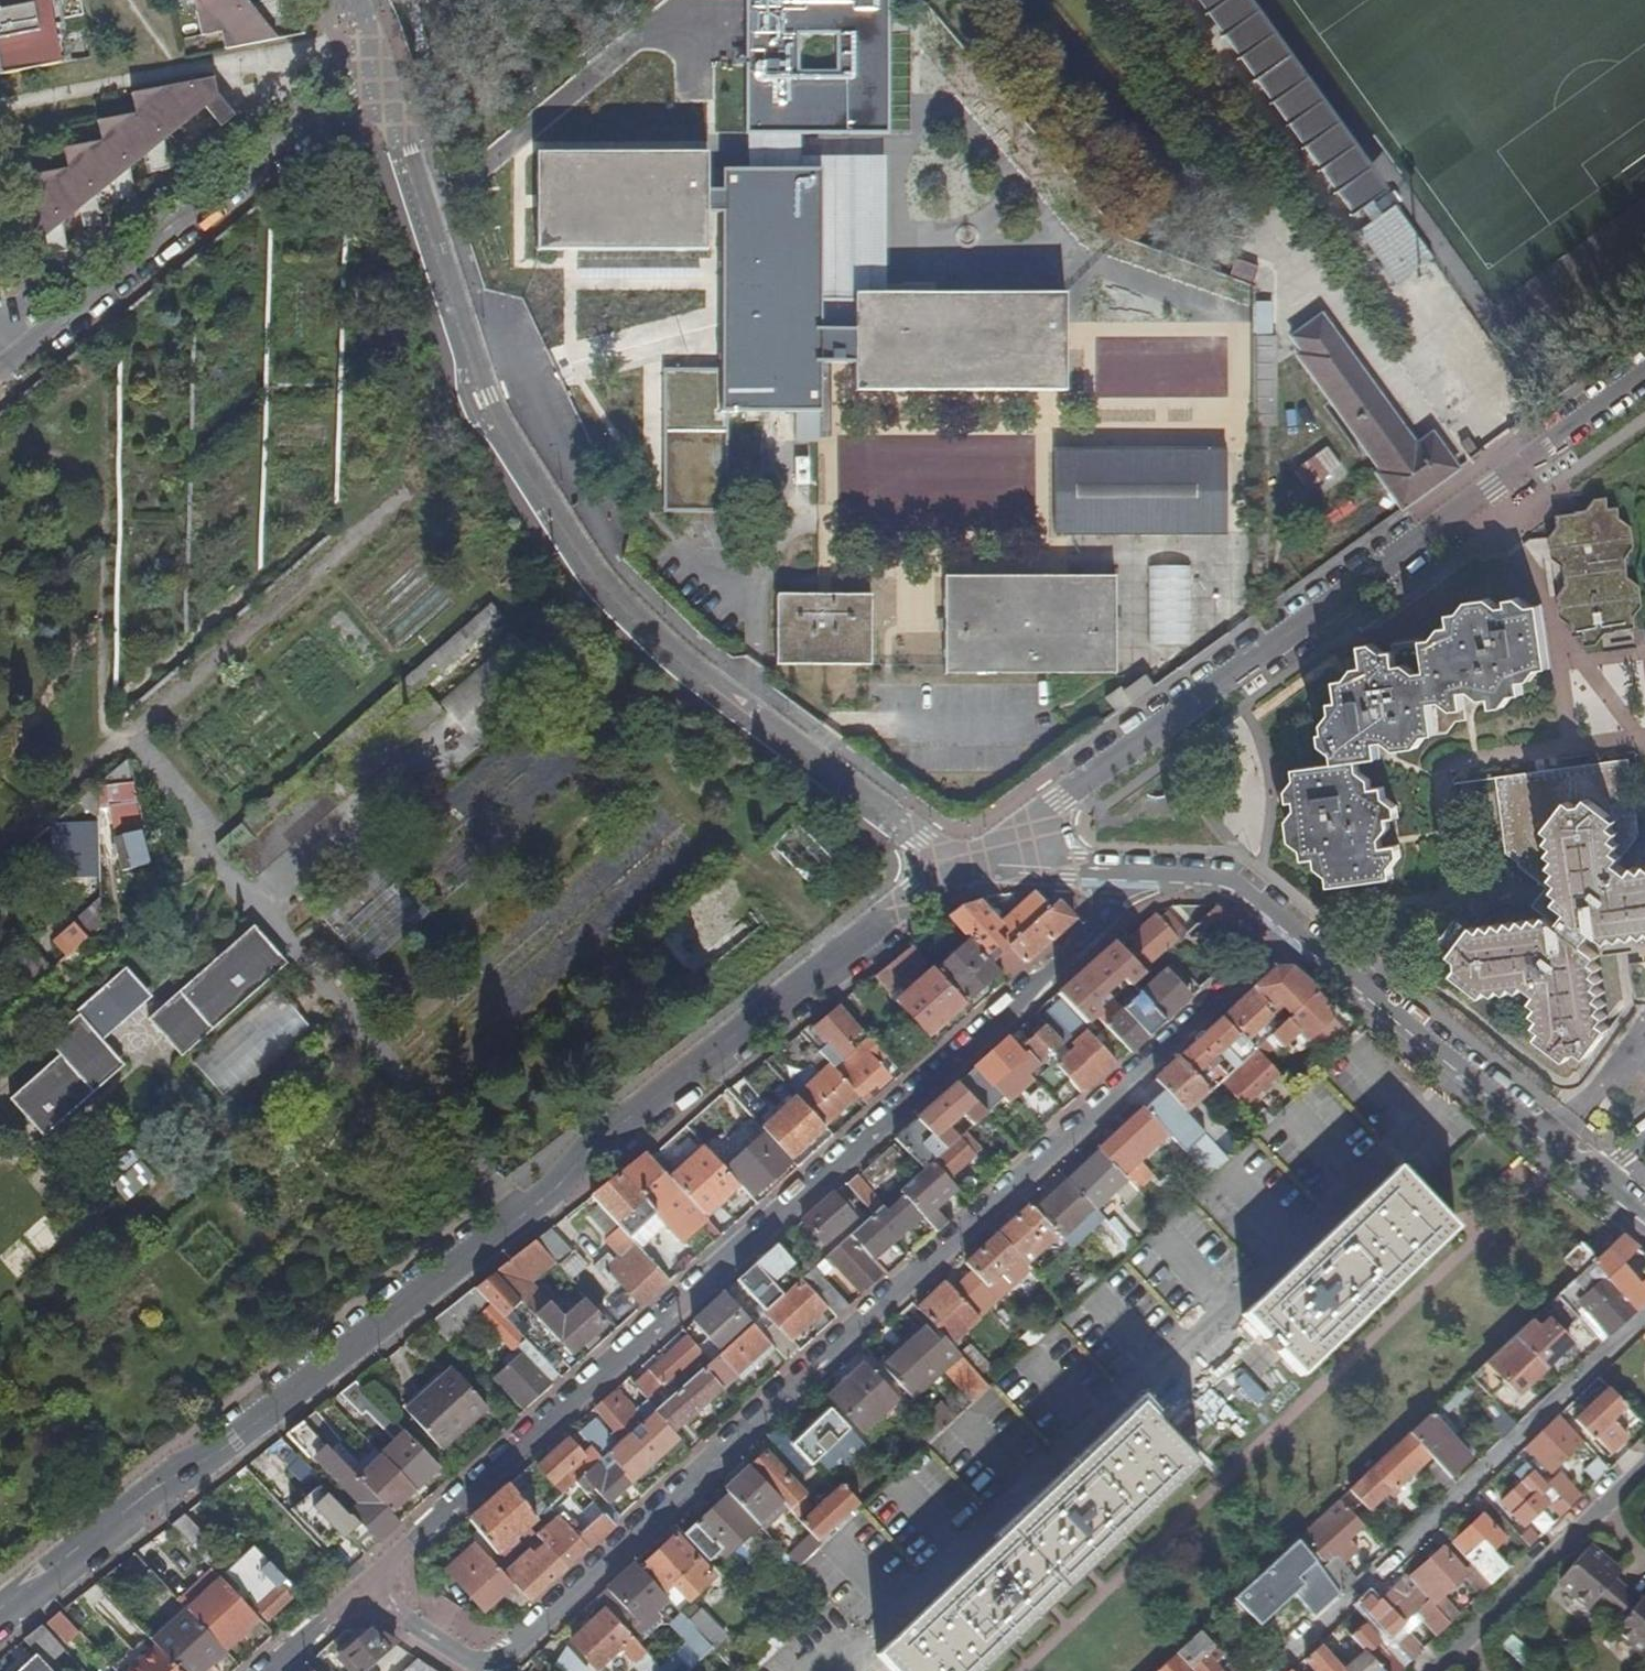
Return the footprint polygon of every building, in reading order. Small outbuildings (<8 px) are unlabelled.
[(5,58),(2,58),(5,75),(69,63),(61,21),(83,17),(80,0),(0,0),(0,33),(5,58)] [(201,37),(222,33),(225,51),(257,45),(253,23),(280,17),(277,0),(229,10),(227,0),(194,0),(201,37)] [(746,132),(889,132),(888,0),(746,0),(746,132)] [(1246,0),(1196,0),(1353,214),(1361,208),(1374,200),(1385,192),(1246,0)] [(33,197),(16,200),(22,232),(44,228),(50,256),(67,252),(58,204),(78,200),(84,228),(101,225),(92,177),(112,174),(117,201),(135,197),(125,150),(146,146),(151,174),(169,170),(163,139),(203,107),(221,129),(235,117),(217,95),(214,79),(132,94),(136,115),(97,122),(101,142),(64,149),(68,170),(30,177),(33,197)] [(536,250),(707,249),(706,151),(535,152),(536,250)] [(818,174),(721,175),(724,368),(661,369),(664,511),(725,510),(723,410),(820,409),(818,174)] [(1372,223),(1359,233),(1388,272),(1424,246),(1395,206),(1384,214),(1374,200),(1361,208),(1372,223)] [(702,293),(655,290),(654,311),(701,314),(702,293)] [(1065,388),(1065,305),(1065,292),(856,294),(856,389),(1065,388)] [(1374,474),(1402,511),(1460,469),(1431,431),(1416,444),(1321,318),(1289,344),(1298,356),(1294,359),(1378,470),(1374,474)] [(1275,336),(1254,336),(1255,579),(1267,579),(1268,427),(1277,427),(1275,336)] [(641,425),(638,443),(658,447),(662,430),(641,425)] [(1309,495),(1344,468),(1327,447),(1292,473),(1309,495)] [(1053,534),(1227,532),(1225,452),(1052,453),(1053,534)] [(1565,510),(1566,513),(1557,515),(1559,526),(1549,537),(1552,554),(1564,565),(1566,583),(1558,593),(1560,615),(1571,624),(1573,634),(1584,633),(1585,644),(1594,642),(1604,630),(1614,628),(1614,626),(1634,623),(1634,613),(1640,606),(1637,584),(1626,574),(1623,557),(1632,546),(1629,525),(1618,515),(1616,505),(1608,505),(1606,496),(1594,497),(1586,508),(1565,510)] [(1150,646),(1191,645),(1190,567),(1149,567),(1150,646)] [(1116,578),(945,579),(946,673),(1119,672),(1116,578)] [(776,664),(870,665),(869,594),(775,594),(776,664)] [(1531,678),(1540,669),(1548,667),(1539,603),(1532,604),(1520,596),(1507,598),(1508,603),(1498,604),(1490,596),(1469,599),(1464,610),(1451,612),(1452,622),(1442,624),(1435,637),(1394,642),(1395,649),(1386,650),(1375,641),(1364,643),(1366,664),(1355,665),(1347,677),(1337,679),(1340,700),(1333,701),(1334,711),(1325,723),(1327,733),(1323,734),(1324,744),(1335,752),(1336,763),(1295,769),(1296,778),(1289,787),(1290,798),(1296,797),(1297,808),(1288,819),(1291,839),(1303,847),(1305,859),(1316,857),(1317,867),(1327,874),(1330,886),(1393,876),(1391,866),(1400,853),(1398,842),(1383,843),(1381,835),(1389,826),(1388,816),(1398,814),(1396,804),(1384,794),(1383,785),(1373,787),(1371,778),(1359,769),(1357,760),(1378,757),(1375,740),(1384,738),(1398,748),(1418,745),(1428,733),(1448,731),(1457,719),(1467,717),(1462,689),(1469,689),(1480,696),(1490,695),(1491,704),(1504,702),(1511,692),(1523,691),(1521,679),(1531,678)] [(504,615),(490,601),(214,845),(226,860),(504,615)] [(464,734),(538,668),(510,637),(437,703),(464,734)] [(1635,791),(1633,792),(1628,758),(1495,775),(1505,851),(1511,844),(1537,863),(1538,862),(1562,881),(1557,888),(1563,893),(1558,900),(1569,910),(1560,922),(1549,914),(1542,922),(1535,916),(1531,923),(1524,917),(1518,924),(1512,919),(1507,926),(1499,920),(1493,928),(1487,922),(1481,929),(1475,924),(1452,952),(1460,959),(1461,965),(1455,972),(1484,995),(1490,988),(1497,993),(1502,986),(1509,991),(1514,984),(1521,989),(1525,983),(1539,993),(1534,1000),(1540,1004),(1535,1011),(1542,1017),(1537,1024),(1544,1029),(1539,1036),(1568,1058),(1573,1052),(1582,1052),(1587,1056),(1609,1027),(1602,1021),(1608,1014),(1601,1009),(1607,1002),(1600,997),(1605,990),(1598,984),(1603,978),(1597,973),(1602,966),(1595,960),(1616,933),(1623,939),(1629,932),(1635,937),(1641,930),(1644,933),(1644,869),(1638,864),(1632,871),(1620,861),(1641,833),(1635,791)] [(73,804),(97,817),(97,805),(96,786),(96,784),(73,804)] [(122,870),(149,864),(142,833),(132,784),(96,786),(97,805),(105,805),(115,843),(110,844),(113,855),(118,853),(122,870)] [(773,846),(808,885),(833,862),(798,823),(773,846)] [(52,881),(99,880),(98,824),(50,826),(52,881)] [(1504,854),(1527,870),(1528,870),(1537,863),(1511,844),(1505,851),(1504,854)] [(427,914),(380,859),(314,915),(363,971),(427,914)] [(1555,891),(1557,888),(1562,881),(1538,862),(1537,863),(1528,870),(1555,891)] [(958,909),(947,918),(968,940),(989,962),(1007,946),(1049,909),(1035,894),(999,925),(980,904),(958,909)] [(100,897),(52,939),(68,958),(101,928),(100,897)] [(1074,920),(1057,904),(1054,904),(1049,909),(1007,946),(1025,964),(1074,920)] [(1225,945),(1239,957),(1258,940),(1217,907),(1188,934),(1166,953),(1170,957),(1175,963),(1196,944),(1205,953),(1214,944),(1220,950),(1225,945)] [(1131,938),(1155,963),(1162,957),(1166,953),(1188,934),(1168,912),(1159,920),(1155,916),(1131,938)] [(282,966),(249,927),(142,1019),(175,1058),(282,966)] [(944,962),(934,972),(963,1003),(997,971),(989,962),(968,940),(944,962)] [(916,953),(922,947),(917,942),(910,947),(916,953)] [(26,944),(19,949),(19,999),(50,973),(26,944)] [(922,947),(916,953),(925,962),(931,969),(934,972),(944,962),(926,944),(922,947)] [(1121,979),(1129,987),(1132,984),(1143,974),(1116,944),(1059,995),(1087,1025),(1102,1012),(1094,1003),(1117,983),(1121,979)] [(1025,964),(1007,946),(989,962),(997,971),(1006,981),(1025,964)] [(925,1037),(963,1003),(934,972),(931,969),(922,977),(915,970),(925,962),(916,953),(910,947),(874,978),(888,994),(893,1003),(925,1037)] [(922,977),(931,969),(925,962),(915,970),(922,977)] [(120,970),(74,1010),(77,1013),(73,1017),(86,1031),(33,1077),(66,1114),(119,1067),(97,1042),(146,998),(120,970)] [(1168,970),(1141,994),(1166,1022),(1190,1000),(1179,989),(1182,986),(1168,970)] [(1281,1003),(1294,1015),(1316,994),(1319,990),(1294,970),(1277,970),(1255,990),(1270,1004),(1276,1008),(1281,1003)] [(1121,979),(1117,983),(1125,991),(1129,987),(1121,979)] [(1257,1017),(1270,1004),(1255,990),(1224,1018),(1242,1036),(1256,1051),(1260,1047),(1273,1035),(1257,1017)] [(306,1035),(270,993),(186,1064),(222,1106),(306,1035)] [(1141,994),(1123,1010),(1149,1038),(1166,1022),(1141,994)] [(1333,1011),(1316,994),(1294,1015),(1291,1017),(1288,1020),(1281,1027),(1273,1035),(1260,1047),(1266,1054),(1277,1043),(1282,1048),(1299,1032),(1309,1043),(1334,1019),(1330,1014),(1333,1011)] [(863,1043),(866,1040),(836,1009),(812,1031),(829,1050),(821,1056),(833,1070),(863,1043)] [(1106,1017),(1101,1022),(1131,1054),(1149,1038),(1123,1010),(1111,1022),(1106,1017)] [(1271,1015),(1281,1027),(1288,1020),(1284,1016),(1277,1010),(1271,1015)] [(1225,1052),(1239,1067),(1246,1060),(1256,1051),(1242,1036),(1239,1038),(1222,1020),(1180,1059),(1210,1091),(1212,1092),(1214,1091),(1223,1082),(1228,1077),(1218,1066),(1222,1063),(1218,1058),(1221,1056),(1225,1052)] [(1049,1027),(1025,1049),(1028,1052),(1042,1066),(1065,1045),(1049,1027)] [(1116,1062),(1088,1030),(1072,1045),(1075,1048),(1056,1066),(1082,1094),(1116,1062)] [(871,1051),(876,1046),(868,1038),(866,1040),(863,1043),(871,1051)] [(1024,1056),(1009,1040),(977,1069),(993,1086),(997,1083),(1005,1092),(1020,1079),(1023,1083),(1032,1075),(1042,1066),(1028,1052),(1024,1056)] [(820,1077),(796,1098),(823,1126),(857,1096),(835,1072),(833,1070),(821,1056),(812,1046),(801,1055),(812,1068),(820,1077)] [(1254,1069),(1265,1060),(1262,1057),(1256,1051),(1246,1060),(1254,1069)] [(874,1084),(885,1073),(864,1052),(853,1064),(850,1061),(835,1072),(857,1096),(858,1097),(874,1084)] [(1225,1052),(1221,1056),(1235,1071),(1239,1067),(1225,1052)] [(1198,1102),(1210,1091),(1180,1059),(1156,1081),(1164,1091),(1206,1136),(1212,1142),(1225,1130),(1198,1102)] [(1254,1069),(1246,1060),(1239,1067),(1235,1071),(1228,1077),(1223,1082),(1229,1090),(1244,1107),(1279,1075),(1265,1060),(1254,1069)] [(1061,1086),(1042,1066),(1032,1075),(1050,1096),(1061,1086)] [(820,1077),(812,1068),(788,1089),(792,1093),(796,1098),(820,1077)] [(889,1077),(885,1073),(874,1084),(877,1088),(889,1077)] [(1221,1098),(1229,1090),(1223,1082),(1214,1091),(1221,1098)] [(963,1115),(974,1128),(988,1115),(958,1085),(918,1121),(947,1152),(965,1136),(960,1131),(956,1136),(949,1128),(963,1115)] [(1042,1127),(1062,1109),(1060,1108),(1041,1087),(1022,1105),(1042,1127)] [(1123,1176),(1140,1160),(1168,1134),(1187,1154),(1206,1136),(1164,1091),(1100,1151),(1101,1152),(1123,1176)] [(789,1159),(824,1128),(823,1126),(796,1098),(792,1093),(789,1096),(793,1101),(762,1128),(765,1132),(789,1159)] [(1264,1129),(1272,1122),(1261,1110),(1253,1117),(1264,1129)] [(918,1121),(896,1141),(916,1161),(925,1171),(934,1163),(947,1152),(918,1121)] [(751,1197),(791,1161),(789,1159),(765,1132),(725,1169),(738,1183),(751,1197)] [(971,1141),(966,1135),(965,1136),(947,1152),(934,1163),(949,1180),(973,1158),(977,1162),(982,1157),(968,1143),(971,1141)] [(1212,1142),(1206,1136),(1187,1154),(1211,1179),(1230,1161),(1212,1142)] [(705,1147),(670,1180),(702,1215),(738,1183),(725,1169),(705,1147)] [(882,1159),(873,1168),(864,1177),(875,1189),(906,1160),(895,1147),(882,1159)] [(1101,1152),(1068,1182),(1096,1211),(1102,1205),(1117,1191),(1128,1181),(1123,1176),(1101,1152)] [(682,1239),(705,1218),(702,1215),(670,1180),(650,1159),(646,1154),(590,1197),(597,1204),(617,1226),(619,1228),(627,1237),(657,1210),(682,1239)] [(106,1175),(118,1188),(140,1168),(129,1155),(106,1175)] [(873,1168),(882,1159),(879,1156),(869,1164),(873,1168)] [(1157,1177),(1140,1160),(1123,1176),(1128,1181),(1139,1193),(1157,1177)] [(932,1206),(954,1186),(949,1180),(934,1163),(925,1171),(901,1192),(921,1214),(937,1232),(938,1233),(948,1224),(932,1206)] [(140,1168),(118,1188),(125,1196),(147,1177),(140,1168)] [(1399,1169),(1243,1315),(1301,1377),(1456,1230),(1399,1169)] [(858,1175),(848,1186),(874,1216),(878,1213),(885,1206),(858,1175)] [(128,1200),(151,1180),(147,1177),(125,1196),(128,1200)] [(151,1180),(128,1200),(131,1203),(153,1184),(151,1180)] [(1128,1204),(1139,1193),(1128,1181),(1117,1191),(1128,1204)] [(1044,1197),(1032,1208),(1072,1251),(1099,1225),(1128,1256),(1133,1252),(1098,1214),(1096,1211),(1068,1182),(1048,1201),(1044,1197)] [(884,1220),(878,1213),(874,1216),(852,1236),(887,1274),(906,1257),(892,1241),(921,1214),(901,1192),(897,1196),(903,1202),(884,1220)] [(838,1200),(834,1196),(805,1222),(826,1245),(855,1219),(848,1212),(853,1208),(842,1196),(838,1200)] [(607,1236),(617,1226),(597,1204),(586,1214),(607,1236)] [(1104,1208),(1102,1205),(1096,1211),(1098,1214),(1104,1208)] [(1060,1265),(1073,1253),(1072,1251),(1032,1208),(1030,1206),(998,1235),(998,1236),(1026,1266),(1038,1278),(1056,1261),(1060,1265)] [(1139,1247),(1134,1241),(1104,1208),(1098,1214),(1133,1252),(1139,1247)] [(571,1251),(550,1228),(534,1241),(552,1261),(555,1265),(571,1251)] [(668,1282),(627,1237),(619,1228),(602,1242),(619,1260),(615,1263),(607,1253),(591,1266),(609,1286),(615,1281),(640,1308),(668,1282)] [(1139,1247),(1148,1239),(1142,1232),(1134,1241),(1139,1247)] [(857,1275),(870,1289),(887,1274),(852,1236),(828,1258),(836,1266),(851,1281),(857,1275)] [(1001,1275),(1008,1283),(1026,1266),(998,1236),(966,1265),(994,1295),(992,1296),(946,1340),(951,1346),(1007,1294),(995,1281),(1001,1275)] [(1636,1310),(1644,1302),(1644,1271),(1635,1281),(1617,1261),(1625,1252),(1639,1263),(1644,1256),(1621,1237),(1597,1259),(1592,1264),(1636,1310)] [(552,1261),(534,1241),(494,1273),(508,1288),(520,1301),(570,1355),(583,1342),(589,1348),(594,1343),(588,1337),(602,1324),(582,1302),(573,1310),(578,1314),(566,1325),(527,1284),(552,1261)] [(1564,1259),(1580,1275),(1592,1264),(1597,1259),(1581,1243),(1564,1259)] [(557,1263),(570,1278),(587,1263),(575,1248),(557,1263)] [(836,1266),(828,1258),(814,1270),(822,1278),(836,1266)] [(1636,1310),(1592,1264),(1580,1275),(1558,1296),(1571,1311),(1580,1302),(1610,1334),(1636,1310)] [(767,1289),(751,1270),(738,1282),(765,1314),(777,1303),(766,1290),(767,1289)] [(822,1278),(814,1270),(803,1280),(837,1317),(849,1307),(822,1278)] [(570,1355),(520,1301),(508,1288),(494,1273),(473,1289),(487,1303),(489,1306),(523,1341),(553,1373),(558,1369),(562,1365),(567,1372),(577,1363),(570,1355)] [(857,1275),(851,1281),(864,1295),(870,1289),(857,1275)] [(947,1283),(918,1310),(927,1320),(946,1340),(992,1296),(973,1275),(955,1292),(947,1283)] [(1013,1288),(1008,1283),(1001,1275),(995,1281),(1007,1294),(1013,1288)] [(1075,1294),(1082,1301),(1102,1283),(1095,1276),(1075,1294)] [(823,1311),(832,1321),(837,1317),(803,1280),(777,1303),(765,1314),(764,1315),(769,1320),(758,1331),(776,1350),(786,1361),(799,1349),(792,1341),(823,1311)] [(428,1324),(446,1342),(487,1303),(473,1289),(428,1324)] [(753,1325),(724,1294),(693,1322),(721,1354),(753,1325)] [(1562,1335),(1579,1319),(1571,1311),(1558,1296),(1514,1337),(1546,1371),(1571,1345),(1562,1335)] [(478,1316),(512,1351),(517,1347),(523,1341),(489,1306),(478,1316)] [(970,1399),(986,1384),(960,1355),(951,1346),(946,1340),(927,1320),(878,1364),(911,1400),(945,1370),(970,1399)] [(764,1361),(776,1350),(758,1331),(753,1325),(721,1354),(717,1357),(736,1378),(760,1357),(764,1361)] [(688,1336),(634,1385),(649,1402),(657,1412),(705,1369),(711,1363),(688,1336)] [(1260,1336),(1240,1357),(1261,1377),(1281,1356),(1260,1336)] [(1520,1396),(1546,1371),(1514,1337),(1470,1378),(1490,1398),(1506,1382),(1520,1396)] [(523,1341),(517,1347),(523,1354),(508,1369),(494,1381),(522,1408),(556,1375),(553,1373),(523,1341)] [(971,1346),(960,1355),(986,1384),(990,1389),(1000,1380),(971,1346)] [(517,1347),(512,1351),(500,1362),(508,1369),(523,1354),(517,1347)] [(898,1400),(865,1365),(830,1398),(862,1433),(898,1400)] [(674,1432),(721,1387),(705,1369),(657,1412),(656,1413),(674,1432)] [(447,1373),(429,1389),(466,1425),(483,1411),(447,1373)] [(420,1483),(437,1467),(354,1382),(339,1394),(370,1427),(375,1422),(394,1443),(386,1450),(382,1446),(376,1451),(414,1490),(420,1483)] [(1443,1418),(1445,1416),(1470,1393),(1462,1385),(1410,1435),(1430,1456),(1435,1461),(1451,1478),(1472,1458),(1451,1437),(1447,1441),(1436,1429),(1439,1426),(1433,1420),(1436,1416),(1443,1418)] [(438,1450),(466,1425),(429,1389),(402,1413),(438,1450)] [(1636,1419),(1609,1389),(1575,1421),(1592,1439),(1594,1437),(1608,1453),(1630,1431),(1627,1428),(1636,1419)] [(596,1411),(616,1433),(624,1442),(646,1422),(637,1412),(618,1391),(596,1411)] [(637,1412),(646,1422),(656,1413),(657,1412),(649,1402),(637,1412)] [(940,1402),(925,1416),(931,1422),(942,1434),(957,1420),(940,1402)] [(1504,1438),(1517,1425),(1515,1422),(1495,1403),(1481,1416),(1504,1438)] [(1142,1405),(877,1657),(891,1670),(983,1670),(1199,1465),(1142,1405)] [(815,1425),(808,1432),(791,1448),(810,1468),(849,1430),(831,1411),(815,1425)] [(390,1513),(414,1490),(376,1451),(361,1466),(338,1442),(341,1440),(315,1412),(303,1422),(329,1450),(344,1465),(390,1513)] [(637,1440),(642,1445),(657,1462),(680,1440),(674,1432),(656,1413),(646,1422),(624,1442),(621,1444),(626,1449),(637,1440)] [(1447,1441),(1451,1437),(1458,1430),(1445,1416),(1443,1418),(1436,1416),(1433,1420),(1439,1426),(1436,1429),(1447,1441)] [(1552,1474),(1584,1444),(1560,1418),(1528,1449),(1552,1474)] [(609,1456),(618,1447),(610,1439),(594,1420),(579,1433),(584,1439),(603,1461),(609,1456)] [(360,1503),(351,1513),(377,1542),(399,1522),(390,1513),(344,1465),(329,1450),(303,1422),(289,1433),(360,1503)] [(808,1432),(815,1425),(811,1422),(805,1428),(808,1432)] [(925,1428),(936,1440),(942,1434),(931,1422),(925,1428)] [(624,1442),(616,1433),(610,1439),(618,1447),(621,1444),(624,1442)] [(1396,1489),(1430,1456),(1410,1435),(1350,1490),(1369,1510),(1394,1487),(1396,1489)] [(603,1461),(584,1439),(576,1446),(570,1439),(538,1467),(564,1496),(567,1493),(576,1485),(597,1466),(603,1461)] [(637,1440),(626,1449),(631,1454),(642,1445),(637,1440)] [(618,1447),(609,1456),(618,1466),(607,1476),(597,1466),(576,1485),(583,1491),(593,1503),(614,1525),(621,1518),(610,1505),(657,1462),(642,1445),(631,1454),(626,1449),(621,1444),(618,1447)] [(765,1453),(749,1468),(793,1515),(799,1522),(811,1511),(801,1500),(805,1496),(765,1453)] [(1442,1497),(1456,1483),(1451,1478),(1435,1461),(1421,1474),(1442,1497)] [(1586,1474),(1595,1483),(1609,1471),(1600,1461),(1586,1474)] [(306,1484),(317,1474),(307,1464),(296,1473),(306,1484)] [(767,1507),(753,1520),(754,1521),(759,1526),(769,1537),(776,1530),(769,1523),(780,1513),(787,1520),(793,1515),(749,1468),(725,1490),(729,1494),(740,1506),(754,1493),(767,1507)] [(1522,1485),(1518,1488),(1501,1504),(1525,1527),(1549,1504),(1561,1517),(1569,1509),(1548,1486),(1535,1472),(1522,1485)] [(1560,1474),(1548,1486),(1569,1509),(1581,1497),(1560,1474)] [(540,1500),(519,1477),(509,1486),(537,1520),(546,1512),(538,1502),(540,1500)] [(418,1494),(425,1488),(420,1483),(414,1490),(418,1494)] [(573,1500),(583,1491),(576,1485),(567,1493),(573,1500)] [(320,1539),(344,1517),(347,1514),(320,1486),(292,1511),(320,1539)] [(497,1556),(537,1520),(509,1486),(469,1522),(478,1533),(497,1556)] [(841,1486),(801,1524),(816,1540),(818,1542),(858,1505),(841,1486)] [(573,1500),(567,1493),(564,1496),(550,1508),(570,1530),(588,1549),(589,1551),(615,1527),(614,1525),(593,1503),(583,1512),(573,1500)] [(754,1493),(740,1506),(753,1520),(767,1507),(754,1493)] [(689,1513),(676,1526),(710,1562),(721,1551),(754,1521),(753,1520),(740,1506),(729,1494),(715,1507),(711,1503),(694,1519),(689,1513)] [(1337,1522),(1310,1548),(1326,1565),(1322,1569),(1341,1595),(1357,1580),(1346,1568),(1342,1562),(1351,1553),(1348,1550),(1344,1546),(1348,1542),(1363,1527),(1339,1501),(1327,1512),(1337,1522)] [(1337,1522),(1327,1512),(1300,1537),(1310,1548),(1337,1522)] [(351,1524),(347,1528),(363,1545),(361,1548),(365,1553),(377,1542),(351,1513),(347,1519),(351,1524)] [(184,1514),(170,1525),(190,1546),(202,1534),(184,1514)] [(1460,1540),(1453,1546),(1472,1566),(1490,1586),(1503,1573),(1487,1555),(1504,1538),(1483,1516),(1459,1539),(1460,1540)] [(347,1519),(344,1517),(320,1539),(316,1543),(323,1550),(347,1528),(351,1524),(347,1519)] [(553,1545),(549,1550),(566,1569),(588,1549),(570,1530),(568,1531),(558,1519),(542,1533),(553,1545)] [(726,1556),(759,1526),(754,1521),(721,1551),(726,1556)] [(1529,1530),(1520,1537),(1529,1547),(1538,1539),(1529,1530)] [(476,1545),(492,1562),(497,1556),(478,1533),(471,1539),(476,1545)] [(553,1545),(542,1533),(538,1538),(549,1550),(553,1545)] [(679,1610),(689,1600),(715,1577),(678,1535),(641,1568),(671,1600),(679,1610)] [(1310,1548),(1300,1537),(1297,1540),(1314,1560),(1322,1569),(1326,1565),(1310,1548)] [(806,1549),(813,1556),(822,1547),(818,1542),(816,1540),(806,1549)] [(1273,1600),(1305,1569),(1314,1560),(1297,1540),(1260,1575),(1238,1595),(1259,1619),(1260,1620),(1274,1607),(1277,1604),(1273,1600)] [(1352,1547),(1348,1542),(1344,1546),(1348,1550),(1352,1547)] [(268,1581),(278,1572),(250,1543),(241,1551),(268,1581)] [(492,1562),(476,1545),(451,1567),(461,1578),(457,1582),(485,1613),(503,1597),(517,1614),(528,1604),(503,1575),(492,1562)] [(1644,1597),(1640,1601),(1615,1579),(1619,1575),(1588,1548),(1560,1581),(1591,1607),(1594,1603),(1619,1625),(1616,1629),(1644,1654),(1644,1598),(1644,1597)] [(533,1556),(529,1551),(503,1575),(528,1604),(566,1569),(549,1550),(522,1575),(519,1571),(533,1556)] [(1464,1577),(1479,1595),(1490,1586),(1472,1566),(1464,1573),(1442,1550),(1410,1581),(1450,1624),(1458,1616),(1442,1598),(1464,1577)] [(1342,1562),(1346,1568),(1356,1559),(1351,1553),(1342,1562)] [(624,1573),(628,1577),(611,1592),(608,1589),(597,1598),(607,1610),(635,1641),(661,1617),(657,1613),(671,1600),(641,1568),(636,1562),(624,1573)] [(185,1610),(219,1577),(210,1568),(176,1600),(185,1610)] [(1277,1604),(1274,1607),(1283,1616),(1318,1584),(1305,1569),(1273,1600),(1277,1604)] [(278,1572),(268,1581),(248,1599),(268,1620),(292,1598),(291,1597),(296,1591),(278,1572)] [(628,1577),(624,1573),(608,1589),(611,1592),(628,1577)] [(1450,1624),(1410,1581),(1404,1574),(1367,1612),(1373,1619),(1404,1656),(1410,1663),(1422,1651),(1408,1635),(1401,1626),(1412,1616),(1421,1617),(1424,1620),(1437,1637),(1450,1624)] [(186,1611),(222,1649),(257,1617),(219,1577),(185,1610),(186,1611)] [(1259,1619),(1238,1595),(1232,1601),(1253,1622),(1254,1623),(1259,1619)] [(700,1612),(689,1600),(679,1610),(683,1614),(685,1615),(690,1621),(700,1612)] [(1239,1635),(1253,1622),(1232,1601),(1219,1613),(1239,1635)] [(1367,1612),(1362,1606),(1349,1618),(1360,1630),(1373,1619),(1367,1612)] [(641,1670),(663,1670),(661,1669),(635,1641),(607,1610),(572,1643),(597,1670),(622,1646),(636,1661),(634,1663),(641,1670)] [(186,1611),(152,1643),(157,1648),(180,1670),(199,1670),(222,1649),(186,1611)] [(700,1612),(690,1621),(714,1647),(725,1637),(701,1611),(700,1612)] [(72,1641),(79,1634),(74,1628),(59,1612),(46,1623),(62,1640),(66,1637),(72,1641)] [(685,1615),(672,1627),(687,1643),(661,1669),(663,1670),(692,1670),(715,1648),(714,1647),(690,1621),(685,1615)] [(136,1616),(131,1620),(136,1625),(141,1620),(136,1616)] [(1401,1626),(1408,1635),(1424,1620),(1421,1617),(1412,1616),(1401,1626)] [(1373,1619),(1360,1630),(1369,1640),(1373,1636),(1396,1662),(1404,1656),(1373,1619)] [(752,1655),(777,1632),(770,1626),(746,1648),(752,1655)] [(46,1666),(63,1650),(40,1627),(22,1641),(36,1656),(46,1666)] [(1209,1660),(1213,1656),(1209,1653),(1214,1648),(1204,1637),(1208,1634),(1202,1629),(1175,1655),(1191,1670),(1219,1670),(1209,1660)] [(1360,1630),(1351,1639),(1364,1653),(1380,1670),(1402,1670),(1410,1663),(1404,1656),(1396,1662),(1373,1636),(1369,1640),(1360,1630)] [(396,1647),(372,1631),(370,1631),(339,1659),(349,1670),(369,1670),(396,1647)] [(777,1632),(752,1655),(752,1656),(762,1666),(787,1643),(777,1632)] [(1321,1646),(1306,1660),(1316,1670),(1343,1670),(1321,1646)] [(157,1648),(131,1670),(180,1670),(157,1648)] [(1345,1670),(1380,1670),(1364,1653),(1345,1670)] [(1175,1655),(1174,1655),(1157,1670),(1191,1670),(1175,1655)] [(46,1666),(36,1656),(19,1670),(51,1670),(46,1666)] [(318,1656),(308,1665),(313,1670),(330,1670),(318,1656)] [(417,1660),(405,1670),(434,1670),(417,1660)] [(79,1667),(82,1670),(84,1670),(89,1668),(84,1663),(79,1667)]
